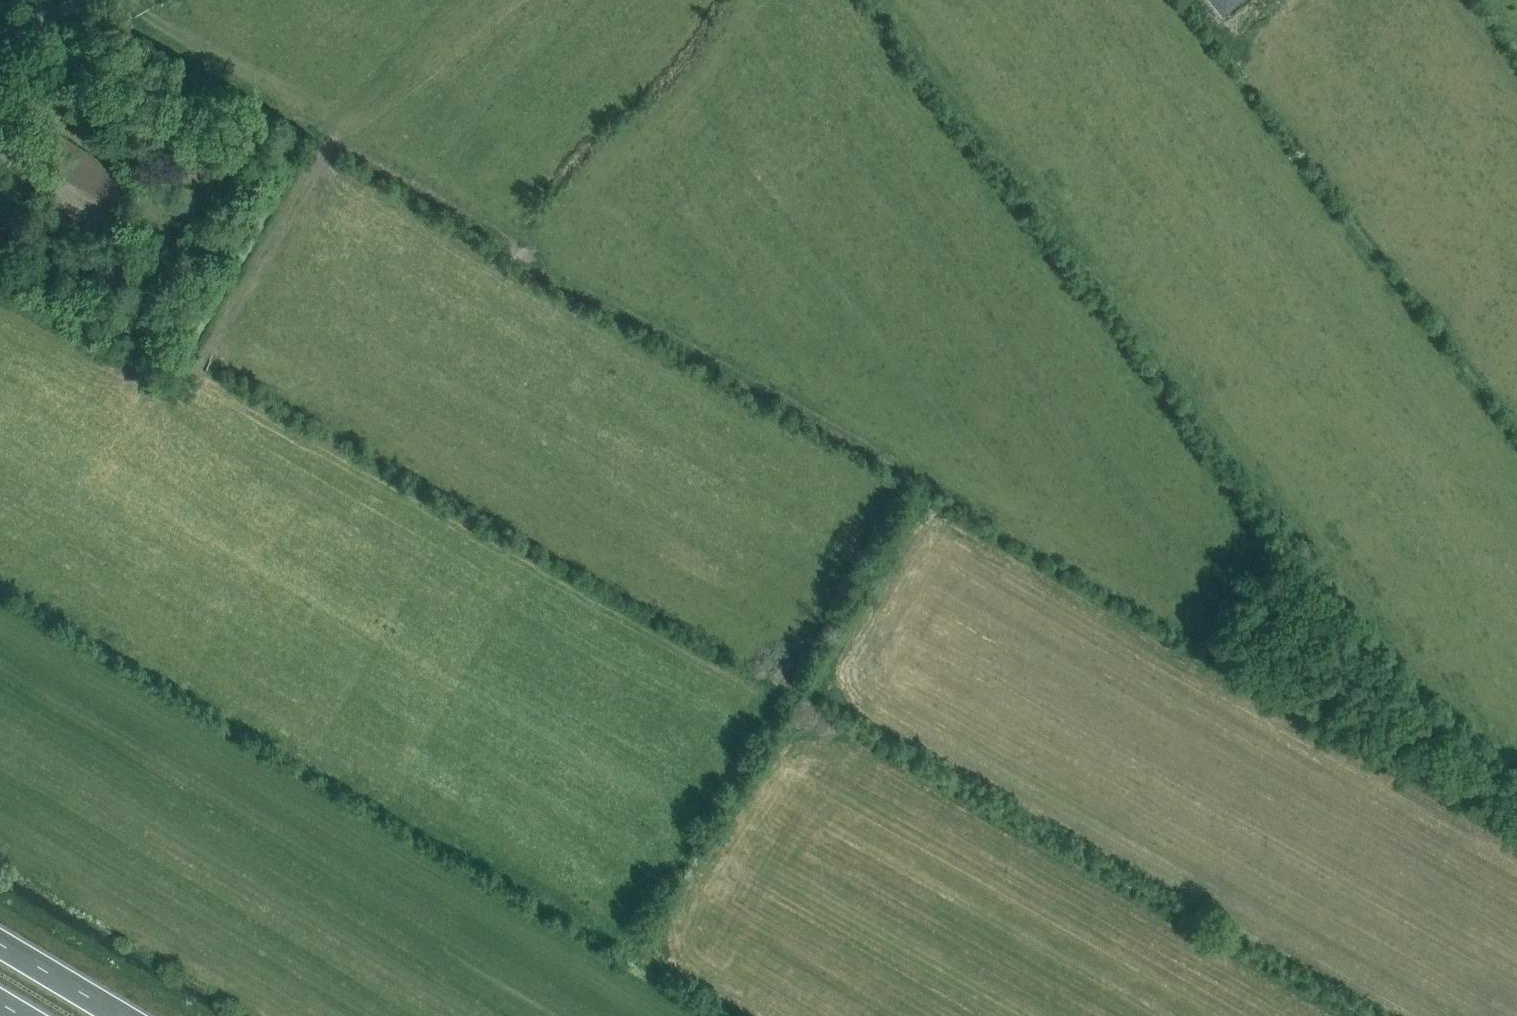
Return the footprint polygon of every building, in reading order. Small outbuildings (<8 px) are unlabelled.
[(35,156),(0,133),(0,134),(0,162),(37,185),(34,191),(103,235),(136,184),(60,135),(53,146),(45,140),(35,156)]
